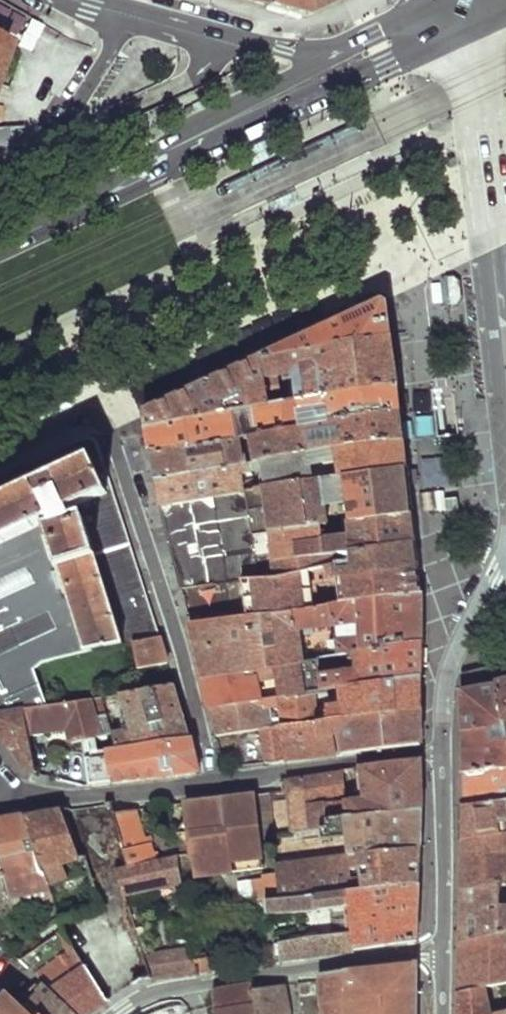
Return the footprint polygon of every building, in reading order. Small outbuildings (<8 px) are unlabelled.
[(266,4),(302,14),(333,0),(267,0),(266,4)] [(0,130),(0,157),(12,156),(11,147),(24,146),(23,128),(0,130)] [(268,138),(240,152),(242,154),(244,159),(247,165),(248,167),(276,154),(274,152),(272,146),(269,141),(268,138)] [(444,277),(448,308),(459,306),(461,304),(462,302),(462,296),(461,291),(460,285),(459,279),(457,277),(455,276),(450,276),(444,277)] [(272,355),(390,341),(386,305),(379,303),(321,330),(264,357),(272,355)] [(272,355),(277,382),(294,380),(298,403),(320,400),(396,388),(393,365),(390,341),(272,355)] [(143,417),(145,428),(236,414),(250,411),(281,406),(277,382),(272,355),(264,357),(219,377),(150,410),(143,417)] [(398,402),(396,388),(320,400),(325,428),(399,415),(398,402)] [(294,404),(281,406),(250,411),(254,441),(300,433),(294,404)] [(254,441),(250,411),(236,414),(240,443),(251,442),(254,441)] [(148,442),(151,455),(240,443),(236,414),(145,428),(148,442)] [(401,430),(399,415),(325,428),(300,433),(254,441),(251,442),(256,465),(402,443),(401,430)] [(127,541),(93,439),(59,454),(25,469),(32,489),(89,463),(107,500),(35,531),(126,648),(137,646),(160,642),(127,541)] [(154,470),(157,482),(242,467),(240,443),(151,455),(154,470)] [(402,443),(256,465),(253,465),(255,473),(266,472),(268,490),(314,483),(312,469),(339,465),(341,479),(406,470),(404,456),(402,443)] [(0,503),(0,550),(83,657),(126,648),(35,531),(107,500),(89,463),(32,489),(0,503)] [(160,496),(162,506),(245,494),(242,467),(157,482),(160,496)] [(268,490),(251,493),(253,502),(264,500),(270,536),(326,528),(322,502),(345,498),(349,527),(412,517),(408,483),(406,470),(341,479),(314,483),(268,490)] [(177,563),(183,590),(217,586),(242,583),(278,579),(270,536),(264,500),(253,502),(251,493),(245,494),(162,506),(177,563)] [(345,498),(322,502),(326,528),(326,529),(323,530),(325,543),(351,538),(349,527),(345,498)] [(326,528),(270,536),(278,579),(310,575),(331,572),(332,582),(339,581),(419,573),(417,559),(413,531),(412,517),(349,527),(351,538),(325,543),(323,530),(326,529),(326,528)] [(23,710),(43,707),(33,673),(41,665),(83,657),(0,550),(0,714),(23,710)] [(420,584),(419,573),(339,581),(342,606),(422,596),(420,584)] [(313,610),(310,575),(278,579),(242,583),(245,595),(250,618),(313,610)] [(180,590),(190,626),(222,621),(217,586),(183,590),(180,590)] [(196,652),(201,677),(301,662),(297,633),(335,628),(355,626),(356,641),(336,642),(338,657),(352,655),(421,645),(421,621),(422,596),(342,606),(313,610),(250,618),(222,621),(190,626),(196,652)] [(335,628),(336,642),(356,641),(355,626),(335,628)] [(160,642),(137,646),(142,672),(167,668),(160,642)] [(421,662),(421,645),(352,655),(352,667),(319,674),(323,690),(421,678),(421,662)] [(205,693),(209,708),(258,700),(255,682),(276,680),(279,697),(323,690),(319,674),(316,660),(301,662),(201,677),(205,693)] [(463,674),(463,692),(480,689),(497,687),(496,682),(494,668),(463,674)] [(421,694),(421,678),(323,690),(279,697),(281,705),(283,717),(285,724),(320,718),(318,701),(332,699),(336,716),(420,707),(420,697),(421,694)] [(497,687),(505,735),(505,679),(496,682),(497,687)] [(182,712),(175,685),(121,694),(128,726),(111,729),(116,747),(128,747),(189,738),(182,712)] [(463,776),(505,768),(505,735),(497,687),(480,689),(463,692),(463,714),(463,776)] [(212,723),(215,736),(254,730),(285,724),(283,717),(264,720),(262,708),(281,705),(279,697),(258,700),(209,708),(212,723)] [(66,730),(69,744),(95,738),(86,700),(43,707),(23,710),(28,735),(66,730)] [(420,727),(420,707),(336,716),(320,718),(285,724),(254,730),(262,765),(284,762),(420,745),(420,727)] [(26,774),(36,776),(28,735),(23,710),(0,714),(0,737),(26,774)] [(130,754),(88,759),(92,783),(198,771),(195,755),(192,738),(189,738),(128,747),(130,754)] [(364,787),(365,803),(347,806),(349,820),(423,809),(422,786),(420,762),(372,769),(356,771),(357,787),(364,787)] [(505,799),(505,768),(463,776),(462,792),(462,807),(505,799)] [(342,773),(323,776),(326,797),(343,796),(342,792),(345,792),(342,773)] [(323,776),(288,781),(292,830),(320,826),(326,826),(325,819),(330,818),(328,809),(326,797),(323,776)] [(292,830),(288,781),(282,781),(274,791),(268,792),(276,836),(292,833),(292,830)] [(248,795),(184,803),(191,852),(261,839),(276,836),(268,792),(248,795)] [(462,807),(462,825),(462,842),(505,836),(505,799),(462,807)] [(102,907),(128,899),(127,893),(119,865),(129,863),(116,812),(113,803),(87,808),(63,811),(81,858),(85,857),(102,907)] [(328,809),(330,818),(343,817),(343,821),(349,820),(347,806),(328,809)] [(343,834),(345,855),(274,858),(276,878),(278,899),(361,891),(360,876),(359,868),(357,854),(421,850),(422,830),(423,809),(349,820),(343,821),(343,817),(330,818),(325,819),(326,826),(320,826),(321,837),(343,834)] [(144,838),(136,810),(128,811),(116,812),(129,863),(157,858),(151,837),(144,838)] [(77,881),(70,862),(81,858),(63,811),(42,814),(24,817),(40,867),(48,887),(58,882),(60,887),(77,881)] [(13,898),(48,887),(40,867),(24,817),(6,820),(0,821),(0,870),(13,898)] [(460,892),(497,884),(505,882),(505,836),(462,842),(461,867),(460,892)] [(261,839),(191,852),(194,880),(234,876),(233,866),(263,862),(261,839)] [(421,850),(357,854),(359,868),(371,867),(371,875),(360,876),(361,891),(419,885),(420,868),(421,850)] [(129,863),(119,865),(127,893),(159,886),(180,882),(176,854),(157,858),(129,863)] [(267,898),(267,901),(278,899),(276,878),(237,882),(240,901),(267,898)] [(180,882),(159,886),(161,894),(182,890),(180,882)] [(459,943),(505,933),(505,906),(500,906),(497,884),(460,892),(460,918),(459,943)] [(352,933),(276,941),(279,962),(416,942),(418,914),(419,885),(361,891),(278,899),(267,901),(265,901),(267,913),(349,905),(352,933)] [(142,981),(151,981),(139,939),(128,899),(102,907),(62,917),(64,929),(73,946),(106,1005),(124,993),(142,981)] [(458,992),(484,986),(496,983),(505,980),(505,933),(459,943),(459,969),(458,992)] [(153,954),(147,937),(139,939),(151,981),(175,978),(197,975),(194,959),(191,942),(187,943),(187,945),(153,954)] [(106,1005),(73,946),(36,976),(42,981),(76,1013),(91,1013),(95,1011),(106,1005)] [(194,959),(197,975),(209,973),(208,955),(194,959)] [(317,982),(321,1013),(415,1013),(415,1009),(416,964),(351,970),(349,973),(319,974),(320,981),(317,982)] [(489,1012),(484,986),(458,992),(458,1013),(505,1013),(505,980),(496,983),(501,1010),(489,1012)] [(42,981),(23,1002),(38,1013),(76,1013),(42,981)] [(216,993),(219,1013),(254,1013),(252,992),(251,986),(233,989),(216,993)] [(282,987),(252,992),(254,1013),(286,1013),(282,987)] [(23,1002),(7,988),(0,997),(0,1013),(38,1013),(23,1002)] [(146,1013),(186,1013),(183,1000),(166,1004),(146,1013)]
